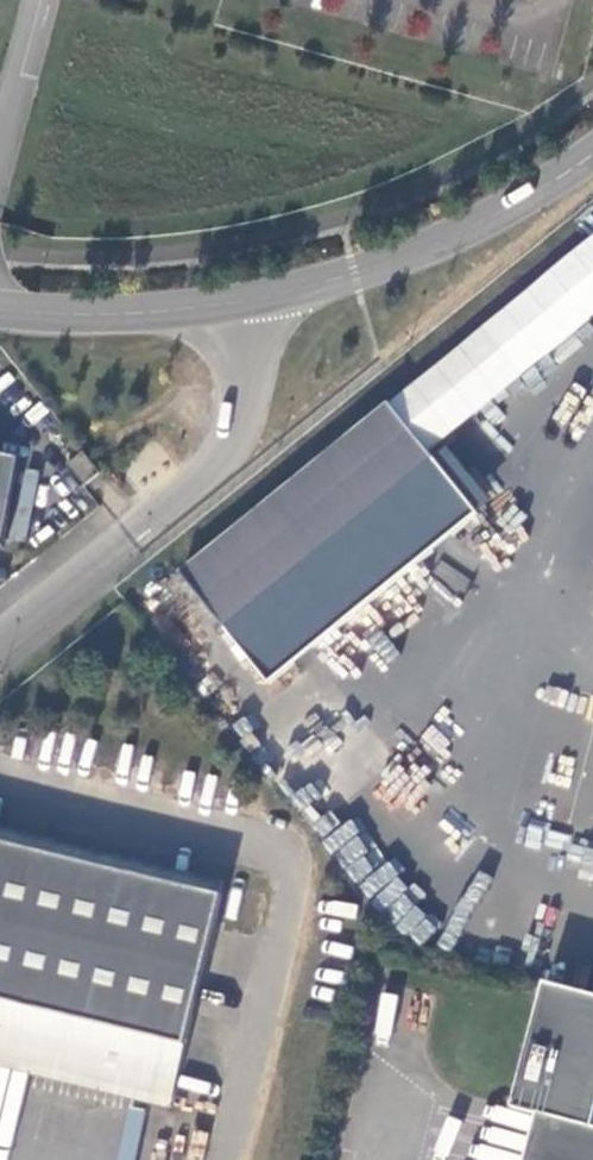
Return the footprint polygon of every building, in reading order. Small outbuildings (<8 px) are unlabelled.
[(180,576),(225,632),(436,463),(428,454),(592,322),(592,246),(180,576)] [(83,449),(64,464),(83,488),(102,472),(83,449)] [(0,454),(0,547),(4,548),(21,458),(0,454)] [(186,1047),(222,897),(0,843),(0,1002),(186,1047)] [(538,1117),(527,1159),(592,1159),(592,1000),(545,986),(513,1111),(538,1117)] [(0,1002),(0,1067),(172,1108),(186,1047),(0,1002)]
